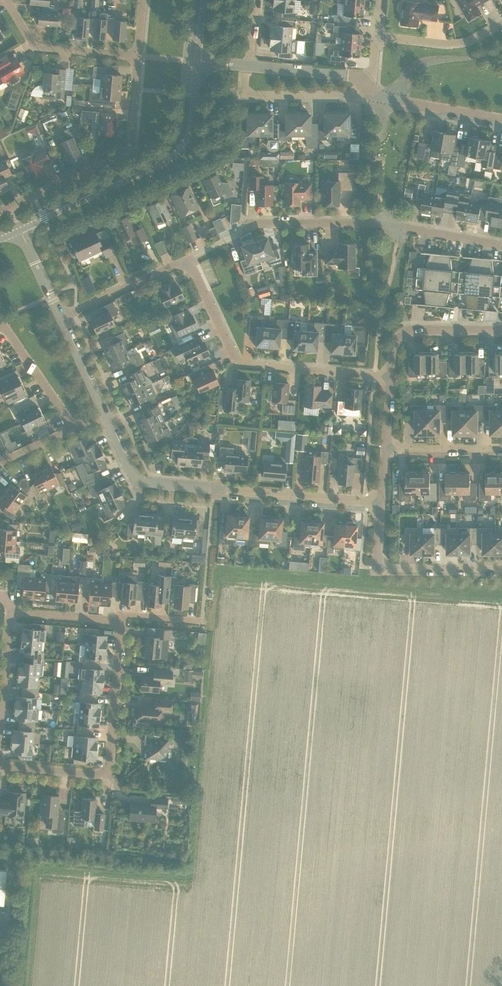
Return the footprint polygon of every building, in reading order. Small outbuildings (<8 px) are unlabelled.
[(293,0),(274,0),(273,7),(275,7),(275,11),(282,12),(282,18),(295,19),(296,13),(293,13),(294,0),(293,0)] [(469,21),(481,13),(477,6),(488,0),(459,0),(457,1),(469,21)] [(401,25),(418,27),(419,19),(437,21),(439,6),(421,4),(421,3),(404,1),(404,4),(401,4),(400,5),(399,10),(400,11),(403,12),(401,25)] [(364,6),(344,4),(343,16),(334,15),(334,21),(348,23),(349,16),(363,18),(364,6)] [(38,25),(57,27),(58,15),(59,7),(43,6),(42,13),(39,13),(38,25)] [(89,19),(77,18),(76,37),(77,37),(77,40),(86,40),(87,37),(88,38),(89,19)] [(93,38),(105,39),(107,20),(95,19),(93,38)] [(270,38),(290,40),(291,27),(295,28),(295,22),(281,20),(281,26),(273,26),(273,30),(271,30),(270,38)] [(113,40),(124,41),(126,22),(114,21),(113,40)] [(333,32),(333,36),(341,37),(341,44),(360,46),(361,34),(347,33),(348,27),(333,26),(333,29),(333,32)] [(290,40),(270,38),(270,47),(272,47),(271,51),(279,51),(278,57),(292,59),(293,53),(295,53),(296,40),(290,40)] [(360,46),(341,44),(340,51),(333,50),(333,55),(331,55),(330,61),(345,62),(345,56),(359,57),(360,46)] [(0,59),(0,85),(10,79),(12,83),(18,80),(15,76),(22,72),(15,60),(10,63),(6,56),(0,59)] [(101,86),(120,88),(121,76),(108,74),(108,68),(94,67),(92,79),(102,79),(101,86)] [(42,97),(63,98),(66,70),(57,69),(57,74),(44,73),(42,97)] [(28,94),(36,94),(37,86),(28,85),(28,94)] [(120,88),(101,86),(100,93),(91,92),(90,104),(105,106),(105,99),(119,100),(120,88)] [(19,118),(23,109),(16,107),(13,116),(19,118)] [(98,139),(114,141),(116,115),(101,113),(101,112),(81,111),(80,122),(99,123),(98,139)] [(317,127),(317,140),(329,140),(330,135),(337,135),(337,112),(327,112),(327,115),(325,115),(325,127),(317,127)] [(347,112),(337,112),(337,135),(337,140),(356,140),(356,127),(349,127),(349,115),(347,115),(347,112)] [(259,135),(259,113),(250,113),(250,115),(248,115),(248,127),(240,127),(240,148),(251,148),(253,135),(259,135)] [(279,140),(279,127),(271,127),(271,115),(269,115),(269,113),(259,113),(259,135),(266,135),(267,140),(268,140),(268,141),(267,142),(267,143),(266,145),(267,146),(267,148),(268,149),(269,150),(270,151),(271,151),(273,151),(274,151),(276,151),(277,150),(278,149),(279,149),(279,140)] [(298,135),(298,113),(288,113),(288,115),(286,115),(286,127),(279,127),(279,140),(290,140),(291,135),(298,135)] [(298,113),(298,135),(304,135),(307,148),(317,148),(317,142),(317,140),(317,127),(310,127),(310,115),(308,115),(308,113),(298,113)] [(27,128),(29,133),(37,135),(41,133),(37,124),(27,128)] [(80,155),(74,142),(80,139),(74,126),(64,131),(68,140),(60,144),(63,149),(66,150),(63,158),(68,160),(68,161),(69,161),(73,162),(75,158),(80,155)] [(442,151),(445,133),(434,131),(432,145),(426,144),(423,160),(430,161),(431,157),(441,159),(442,151)] [(450,165),(458,166),(460,150),(454,149),(456,135),(453,134),(454,133),(446,132),(446,133),(445,133),(442,151),(441,159),(451,161),(450,165)] [(43,133),(38,135),(43,146),(48,144),(43,133)] [(460,150),(458,166),(465,167),(466,161),(476,162),(480,139),(479,139),(480,138),(472,136),(472,138),(469,137),(469,140),(462,139),(460,150)] [(493,172),(493,168),(495,156),(489,155),(491,141),(480,139),(476,162),(482,163),(481,170),(493,172)] [(345,151),(353,150),(352,142),(344,142),(345,151)] [(21,160),(31,180),(43,174),(40,167),(50,162),(44,150),(21,160)] [(495,156),(493,168),(501,170),(501,155),(501,157),(495,156)] [(11,174),(5,161),(0,163),(0,194),(9,189),(4,177),(11,174)] [(322,182),(322,205),(339,205),(339,191),(352,191),(352,173),(338,173),(338,182),(322,182)] [(226,198),(233,195),(228,184),(222,186),(217,175),(204,181),(212,198),(224,192),(226,198)] [(272,205),(272,185),(264,185),(262,183),(262,177),(249,177),(249,189),(257,189),(257,206),(272,205)] [(311,199),(311,184),(299,184),(299,183),(285,183),(285,205),(299,205),(299,198),(303,198),(303,199),(311,199)] [(421,213),(432,215),(435,194),(425,192),(426,185),(419,184),(417,198),(423,199),(421,213)] [(406,187),(405,195),(412,197),(414,189),(406,187)] [(435,194),(432,215),(443,217),(445,203),(452,205),(454,192),(454,190),(448,189),(437,187),(435,194)] [(175,203),(181,217),(198,209),(189,188),(175,194),(178,201),(175,203)] [(454,192),(452,205),(458,206),(456,219),(467,221),(470,201),(472,195),(460,193),(460,194),(454,192)] [(501,227),(501,207),(500,206),(501,198),(489,196),(489,198),(487,211),(493,212),(491,225),(501,227)] [(470,201),(467,221),(478,223),(480,210),(487,211),(489,198),(482,197),(482,198),(476,201),(476,202),(470,201)] [(148,207),(156,225),(171,218),(162,200),(148,207)] [(239,220),(240,205),(232,204),(230,224),(239,220)] [(135,230),(129,216),(115,222),(123,240),(132,236),(136,244),(147,239),(142,227),(135,230)] [(220,218),(213,221),(218,232),(225,229),(220,218)] [(197,239),(192,230),(190,225),(183,228),(189,243),(197,239)] [(94,232),(71,242),(79,261),(102,250),(106,257),(115,253),(109,238),(105,230),(96,234),(94,232)] [(255,243),(260,260),(267,258),(269,267),(281,263),(277,249),(271,251),(267,239),(255,243)] [(154,244),(160,256),(167,253),(162,241),(154,244)] [(260,260),(255,243),(243,247),(247,259),(240,261),(245,275),(257,271),(254,262),(260,260)] [(291,268),(303,268),(303,276),(316,276),(316,252),(309,252),(308,244),(300,244),(299,243),(295,243),(294,245),(291,244),(291,268)] [(325,264),(339,264),(339,268),(355,268),(355,254),(357,253),(357,251),(357,248),(355,247),(355,244),(339,245),(339,252),(335,252),(335,251),(325,251),(325,264)] [(418,268),(417,279),(438,280),(441,255),(431,254),(426,268),(418,268)] [(438,280),(459,282),(460,272),(452,271),(451,255),(441,255),(438,280)] [(459,282),(480,284),(482,258),(473,258),(468,272),(460,272),(459,282)] [(480,284),(501,286),(501,275),(494,275),(492,259),(482,258),(480,284)] [(278,267),(280,277),(286,276),(285,266),(278,267)] [(89,275),(81,279),(87,293),(96,289),(89,275)] [(426,305),(436,306),(438,280),(417,279),(416,289),(424,290),(426,305)] [(438,280),(436,306),(446,307),(450,293),(458,293),(459,282),(438,280)] [(181,300),(184,299),(178,286),(173,288),(170,282),(158,287),(161,294),(160,294),(161,297),(160,297),(159,299),(162,305),(163,305),(164,305),(166,307),(170,305),(171,307),(182,301),(181,300)] [(459,282),(458,293),(466,294),(468,309),(478,310),(480,284),(459,282)] [(500,297),(501,286),(480,284),(478,310),(488,311),(492,296),(500,297)] [(257,289),(253,290),(256,296),(259,295),(260,298),(271,294),(269,287),(258,291),(257,289)] [(330,297),(336,300),(340,294),(333,291),(330,297)] [(315,298),(319,302),(325,296),(321,292),(315,298)] [(123,297),(125,302),(129,303),(133,301),(130,294),(123,297)] [(91,321),(97,334),(115,325),(111,317),(118,314),(113,302),(100,308),(103,315),(91,321)] [(185,310),(169,318),(172,325),(171,326),(176,338),(180,336),(198,327),(192,315),(188,317),(185,310)] [(255,346),(267,349),(269,328),(262,327),(263,317),(250,316),(249,333),(257,333),(256,346),(255,346)] [(269,328),(267,349),(280,348),(279,348),(280,335),(287,336),(289,320),(277,319),(276,329),(269,328)] [(293,350),(305,352),(306,331),(300,331),(300,321),(289,320),(287,336),(294,337),(293,349),(293,350)] [(145,326),(143,321),(136,324),(138,329),(145,326)] [(149,335),(160,330),(157,323),(146,328),(149,335)] [(313,332),(306,331),(305,352),(317,352),(317,351),(318,339),(325,339),(326,324),(314,323),(313,332)] [(330,353),(342,356),(344,334),(337,334),(338,325),(326,324),(325,339),(332,340),(331,352),(330,352),(330,353)] [(344,334),(342,356),(355,355),(355,354),(354,354),(355,342),(367,343),(369,327),(352,325),(352,326),(345,325),(344,334)] [(104,349),(109,359),(126,351),(123,345),(128,343),(123,333),(112,338),(115,343),(104,349)] [(208,355),(203,343),(199,345),(196,338),(173,349),(178,361),(186,357),(190,364),(208,355)] [(151,339),(146,342),(150,351),(156,348),(151,339)] [(126,351),(109,359),(114,370),(125,365),(128,371),(139,365),(134,355),(129,358),(126,351)] [(467,373),(467,351),(458,353),(458,354),(455,354),(455,361),(449,361),(449,377),(458,377),(458,373),(467,373)] [(467,351),(467,373),(476,373),(476,377),(485,377),(485,361),(479,361),(479,354),(476,354),(476,353),(467,351)] [(427,373),(427,352),(418,353),(418,354),(415,354),(415,361),(409,361),(409,377),(418,377),(418,373),(427,373)] [(427,352),(427,373),(428,373),(428,379),(435,379),(437,377),(447,377),(447,361),(439,361),(439,354),(436,354),(436,353),(427,352)] [(498,353),(498,354),(495,354),(495,361),(489,361),(489,377),(498,377),(500,379),(501,379),(501,352),(498,353)] [(160,358),(154,361),(157,367),(163,364),(160,358)] [(202,368),(194,372),(189,374),(192,382),(194,381),(200,392),(219,384),(213,372),(209,374),(206,367),(202,368)] [(121,385),(126,396),(151,384),(153,383),(152,381),(151,380),(149,378),(147,376),(145,375),(143,375),(141,369),(129,374),(132,380),(121,385)] [(2,392),(20,384),(17,377),(19,376),(16,370),(0,377),(0,387),(2,392)] [(234,398),(233,398),(232,412),(238,412),(239,401),(249,401),(250,390),(250,381),(235,380),(234,398)] [(287,400),(289,384),(274,383),(273,391),(269,391),(268,400),(272,401),(272,402),(282,402),(282,414),(294,415),(295,400),(287,400)] [(29,396),(26,389),(23,390),(20,384),(2,392),(8,405),(16,401),(17,403),(28,398),(27,396),(29,396)] [(151,384),(126,396),(131,407),(142,401),(145,407),(156,402),(153,397),(156,395),(151,384)] [(306,385),(303,413),(318,414),(319,406),(331,407),(332,394),(320,393),(321,386),(306,385)] [(346,389),(345,402),(338,401),(337,415),(349,416),(350,408),(360,409),(361,390),(346,389)] [(17,403),(14,405),(22,423),(41,415),(37,408),(40,407),(34,395),(28,398),(17,403)] [(176,395),(171,398),(173,404),(179,401),(176,395)] [(232,412),(233,398),(225,397),(224,411),(232,412)] [(138,421),(143,432),(160,424),(165,422),(158,405),(146,411),(149,416),(138,421)] [(426,436),(428,437),(428,411),(428,406),(410,406),(410,420),(417,420),(416,434),(418,434),(418,435),(426,436)] [(428,411),(428,437),(430,436),(438,435),(438,434),(439,434),(439,420),(446,420),(446,406),(434,406),(434,411),(428,411)] [(464,437),(466,437),(466,411),(459,411),(459,406),(448,406),(448,420),(454,420),(454,434),(455,434),(455,435),(464,437)] [(466,411),(466,437),(467,437),(476,435),(476,434),(477,434),(477,420),(483,420),(483,406),(472,406),(472,411),(466,411)] [(501,437),(501,411),(497,411),(497,406),(485,406),(485,420),(492,420),(492,434),(493,434),(493,435),(501,437)] [(41,415),(22,423),(28,436),(49,427),(46,420),(44,421),(41,415)] [(160,424),(143,432),(148,443),(159,438),(161,444),(173,438),(168,428),(163,431),(160,424)] [(6,432),(1,435),(9,452),(18,448),(15,441),(11,443),(6,432)] [(287,448),(286,462),(293,463),(295,449),(296,434),(288,433),(287,448)] [(295,450),(306,451),(308,434),(297,433),(295,450)] [(177,466),(189,467),(191,436),(190,436),(188,437),(187,437),(185,438),(184,439),(183,440),(182,441),(173,441),(172,453),(178,454),(177,466)] [(191,436),(189,467),(201,468),(202,456),(208,456),(213,456),(214,444),(209,444),(201,443),(200,442),(199,440),(198,439),(196,438),(195,437),(193,437),(192,436),(191,436)] [(80,456),(83,463),(102,454),(99,448),(98,449),(96,444),(84,449),(79,440),(68,445),(75,459),(80,456)] [(234,448),(227,447),(220,447),(219,459),(225,459),(224,471),(246,473),(247,456),(233,455),(234,448)] [(304,481),(319,482),(320,463),(327,464),(328,452),(321,451),(321,457),(306,455),(304,481)] [(102,454),(83,463),(88,473),(82,475),(85,482),(96,476),(94,471),(106,465),(104,460),(105,460),(102,454)] [(338,484),(352,485),(353,472),(360,472),(361,458),(348,457),(347,464),(340,464),(338,484)] [(263,478),(284,480),(286,464),(265,463),(263,478)] [(41,471),(50,489),(59,485),(60,487),(66,484),(60,473),(55,476),(51,466),(50,467),(49,465),(44,468),(43,470),(41,471)] [(30,487),(34,496),(37,501),(46,496),(44,492),(50,489),(41,471),(39,472),(37,471),(31,474),(32,475),(31,476),(35,485),(30,487)] [(418,494),(418,474),(406,474),(406,486),(399,486),(400,501),(411,501),(411,494),(418,494)] [(418,474),(418,494),(425,494),(425,501),(437,500),(437,486),(430,486),(430,474),(418,474)] [(458,494),(458,474),(446,474),(446,486),(440,486),(440,500),(452,500),(452,494),(458,494)] [(458,474),(458,494),(465,494),(465,500),(477,500),(477,486),(470,486),(470,474),(458,474)] [(498,494),(498,474),(486,474),(486,486),(480,486),(480,500),(492,500),(492,494),(498,494)] [(6,492),(5,493),(21,505),(25,500),(29,503),(34,496),(30,487),(26,478),(21,479),(15,487),(12,485),(11,485),(10,484),(6,489),(6,492)] [(98,480),(87,485),(89,489),(93,497),(95,496),(97,497),(98,496),(101,503),(120,494),(118,488),(117,489),(114,483),(113,484),(111,480),(100,485),(98,480)] [(5,493),(4,495),(1,495),(0,497),(0,503),(7,508),(3,513),(13,520),(17,515),(15,514),(21,505),(5,493)] [(120,494),(101,503),(106,513),(101,515),(104,521),(115,516),(112,511),(124,505),(122,500),(123,500),(120,494)] [(144,534),(146,513),(135,512),(134,525),(128,524),(127,536),(133,537),(135,538),(138,538),(138,534),(144,534)] [(146,513),(144,534),(151,535),(151,540),(152,542),(155,542),(154,545),(161,545),(163,527),(157,527),(158,514),(146,513)] [(236,540),(238,515),(229,514),(229,516),(227,515),(226,527),(220,527),(219,539),(225,540),(225,543),(235,544),(236,540)] [(246,542),(253,542),(254,529),(248,529),(249,517),(247,517),(247,515),(238,515),(236,540),(246,541),(246,542)] [(166,528),(165,540),(172,540),(172,543),(182,544),(183,538),(185,517),(174,516),(172,528),(166,528)] [(182,544),(182,546),(195,547),(195,542),(200,543),(200,542),(203,543),(204,528),(195,528),(196,519),(196,518),(185,517),(183,538),(182,544)] [(254,529),(253,542),(252,546),(259,547),(259,543),(269,544),(270,539),(271,517),(262,517),(262,518),(261,518),(260,530),(254,529)] [(271,517),(270,539),(275,540),(275,546),(286,547),(288,532),(281,532),(282,520),(280,520),(280,518),(271,517)] [(311,543),(313,521),(304,520),(303,522),(302,522),(301,533),(295,533),(293,549),(304,550),(305,546),(310,546),(311,543)] [(310,546),(310,547),(321,548),(327,548),(328,536),(322,535),(323,524),(321,523),(322,522),(313,521),(311,543),(310,546)] [(334,548),(344,549),(344,545),(346,524),(337,523),(337,525),(335,525),(334,536),(328,536),(327,548),(327,552),(333,553),(334,548)] [(16,541),(17,536),(19,536),(19,531),(20,525),(8,524),(7,530),(0,529),(0,540),(16,541)] [(346,524),(344,545),(344,549),(354,550),(354,551),(361,551),(362,538),(356,538),(357,526),(355,526),(355,524),(346,524)] [(441,528),(441,542),(448,542),(448,554),(459,554),(459,534),(448,534),(448,528),(447,528),(447,524),(441,524),(441,528)] [(423,554),(423,534),(417,534),(417,528),(405,528),(405,542),(412,542),(412,554),(423,554)] [(423,534),(423,554),(434,554),(434,542),(441,542),(441,528),(434,528),(434,534),(423,534)] [(477,528),(459,528),(459,534),(459,554),(470,554),(470,542),(477,542),(477,528)] [(477,528),(477,542),(484,542),(484,554),(495,554),(495,534),(489,534),(489,528),(477,528)] [(72,541),(80,542),(81,533),(73,532),(72,541)] [(0,540),(0,551),(5,551),(5,557),(19,558),(20,547),(16,547),(16,541),(0,540)] [(298,562),(298,570),(307,571),(307,563),(298,562)] [(33,598),(35,578),(30,577),(31,565),(21,564),(18,566),(16,586),(23,587),(22,597),(23,597),(23,599),(29,599),(31,598),(33,598)] [(35,578),(33,598),(35,598),(37,600),(43,600),(43,599),(44,599),(45,589),(51,589),(52,574),(41,574),(41,578),(35,578)] [(52,574),(51,589),(56,590),(55,600),(56,600),(56,601),(62,602),(64,600),(66,601),(68,581),(69,576),(69,575),(52,574)] [(144,582),(137,581),(138,578),(136,575),(126,575),(124,577),(124,582),(123,582),(123,583),(122,590),(121,603),(135,604),(135,600),(143,600),(144,582)] [(68,581),(66,601),(69,601),(70,603),(76,603),(76,601),(77,601),(78,591),(84,592),(85,580),(85,577),(69,576),(68,581)] [(161,602),(169,603),(171,577),(157,576),(156,585),(149,585),(147,605),(161,606),(161,602)] [(85,580),(84,592),(89,592),(89,602),(89,603),(89,604),(95,605),(97,603),(99,603),(101,583),(102,579),(96,578),(85,577),(85,580)] [(101,583),(99,603),(102,604),(103,605),(109,606),(109,604),(110,604),(111,594),(117,595),(117,590),(118,582),(112,582),(112,584),(101,583)] [(195,603),(196,585),(189,584),(189,586),(176,585),(174,606),(188,607),(188,603),(195,603)] [(23,629),(22,640),(41,641),(45,642),(46,629),(44,629),(45,625),(32,624),(32,630),(23,629)] [(83,645),(86,646),(105,647),(106,636),(97,635),(98,629),(85,628),(85,634),(84,634),(83,645)] [(145,636),(144,657),(167,659),(169,639),(170,639),(171,632),(157,631),(156,637),(145,636)] [(199,632),(198,643),(205,644),(206,633),(199,632)] [(29,657),(42,659),(42,652),(40,652),(41,641),(22,640),(21,651),(30,652),(29,657)] [(83,656),(82,662),(95,663),(95,660),(100,661),(100,658),(104,658),(105,647),(86,646),(85,656),(83,656)] [(20,663),(19,674),(38,676),(41,676),(42,665),(45,666),(45,659),(42,659),(29,657),(29,663),(20,663)] [(83,680),(102,681),(103,670),(94,669),(95,663),(82,662),(82,668),(81,668),(80,679),(83,680)] [(141,690),(158,692),(159,683),(171,684),(172,671),(154,670),(154,678),(142,677),(141,690)] [(27,685),(26,691),(38,693),(39,686),(37,686),(38,676),(19,674),(18,685),(27,685)] [(79,696),(92,697),(92,691),(101,692),(102,681),(83,680),(82,690),(80,690),(79,696)] [(16,707),(35,709),(36,699),(38,699),(38,693),(26,691),(25,697),(17,697),(16,707)] [(192,692),(191,700),(199,700),(200,693),(192,692)] [(75,702),(74,713),(80,713),(99,715),(100,704),(91,703),(92,697),(79,696),(79,703),(75,702)] [(138,721),(160,723),(161,711),(171,712),(172,700),(156,699),(155,706),(139,705),(138,721)] [(197,714),(198,703),(190,702),(189,713),(197,714)] [(35,709),(16,707),(15,718),(23,719),(23,725),(35,726),(36,720),(37,720),(38,709),(35,709)] [(74,713),(73,723),(77,723),(76,730),(89,731),(89,725),(98,726),(99,715),(80,713),(74,713)] [(14,730),(13,741),(31,743),(32,733),(35,733),(35,726),(23,725),(22,731),(14,730)] [(74,736),(73,747),(96,749),(97,738),(88,737),(89,731),(76,730),(76,736),(74,736)] [(186,741),(186,733),(178,732),(178,740),(186,741)] [(143,754),(142,762),(158,763),(159,759),(166,760),(170,764),(171,758),(171,752),(172,750),(167,750),(168,746),(172,742),(173,736),(145,734),(144,744),(148,745),(148,750),(143,754)] [(31,743),(13,741),(12,752),(20,753),(20,759),(32,760),(33,754),(31,753),(31,743)] [(96,749),(73,747),(73,758),(74,758),(73,764),(86,765),(86,759),(95,760),(96,749)] [(23,817),(25,794),(10,792),(9,801),(0,800),(0,814),(8,815),(23,817)] [(57,814),(59,797),(43,795),(41,814),(48,815),(47,827),(53,827),(52,831),(63,832),(64,815),(57,814)] [(166,808),(167,799),(151,798),(151,804),(131,803),(129,819),(154,822),(155,807),(166,808)] [(95,814),(97,800),(83,799),(82,812),(74,811),(73,825),(85,826),(86,819),(97,820),(96,830),(103,830),(104,815),(95,814)]
